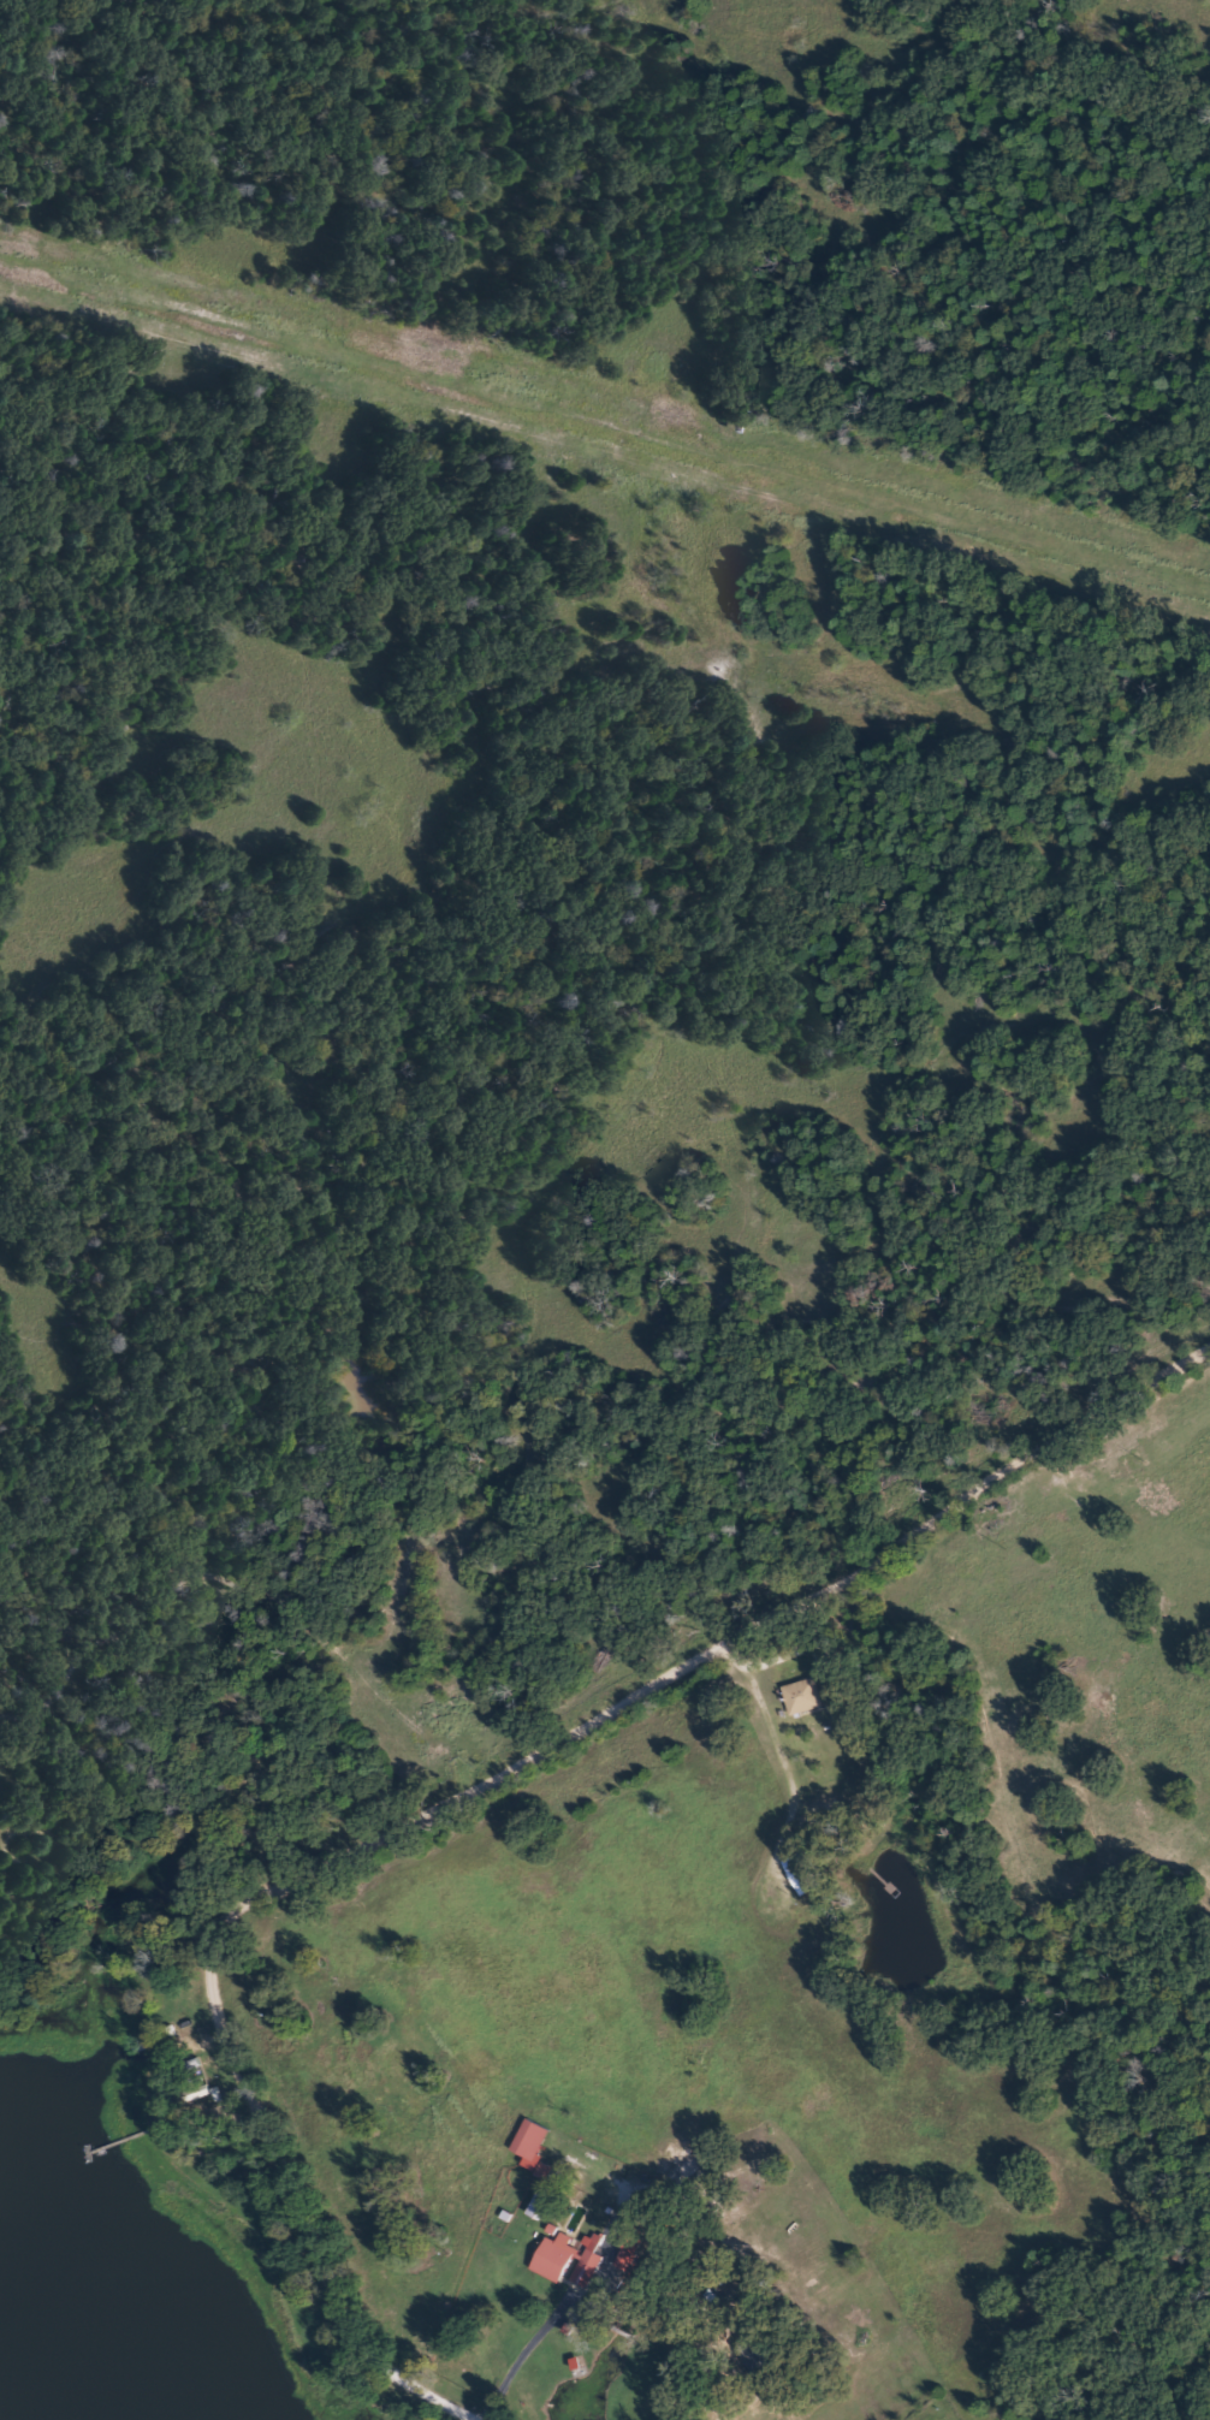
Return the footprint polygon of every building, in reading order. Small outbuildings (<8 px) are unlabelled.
[(782,1684),(815,1677),(823,1706),(789,1714),(782,1684)] [(822,1885),(799,1897),(782,1861),(805,1850),(822,1885)] [(548,2129),(533,2160),(510,2149),(524,2118),(548,2129)] [(538,2218),(527,2212),(535,2197),(546,2205),(538,2218)] [(559,2283),(528,2268),(545,2236),(556,2241),(559,2231),(574,2238),(571,2242),(603,2258),(587,2289),(562,2277),(559,2283)]
